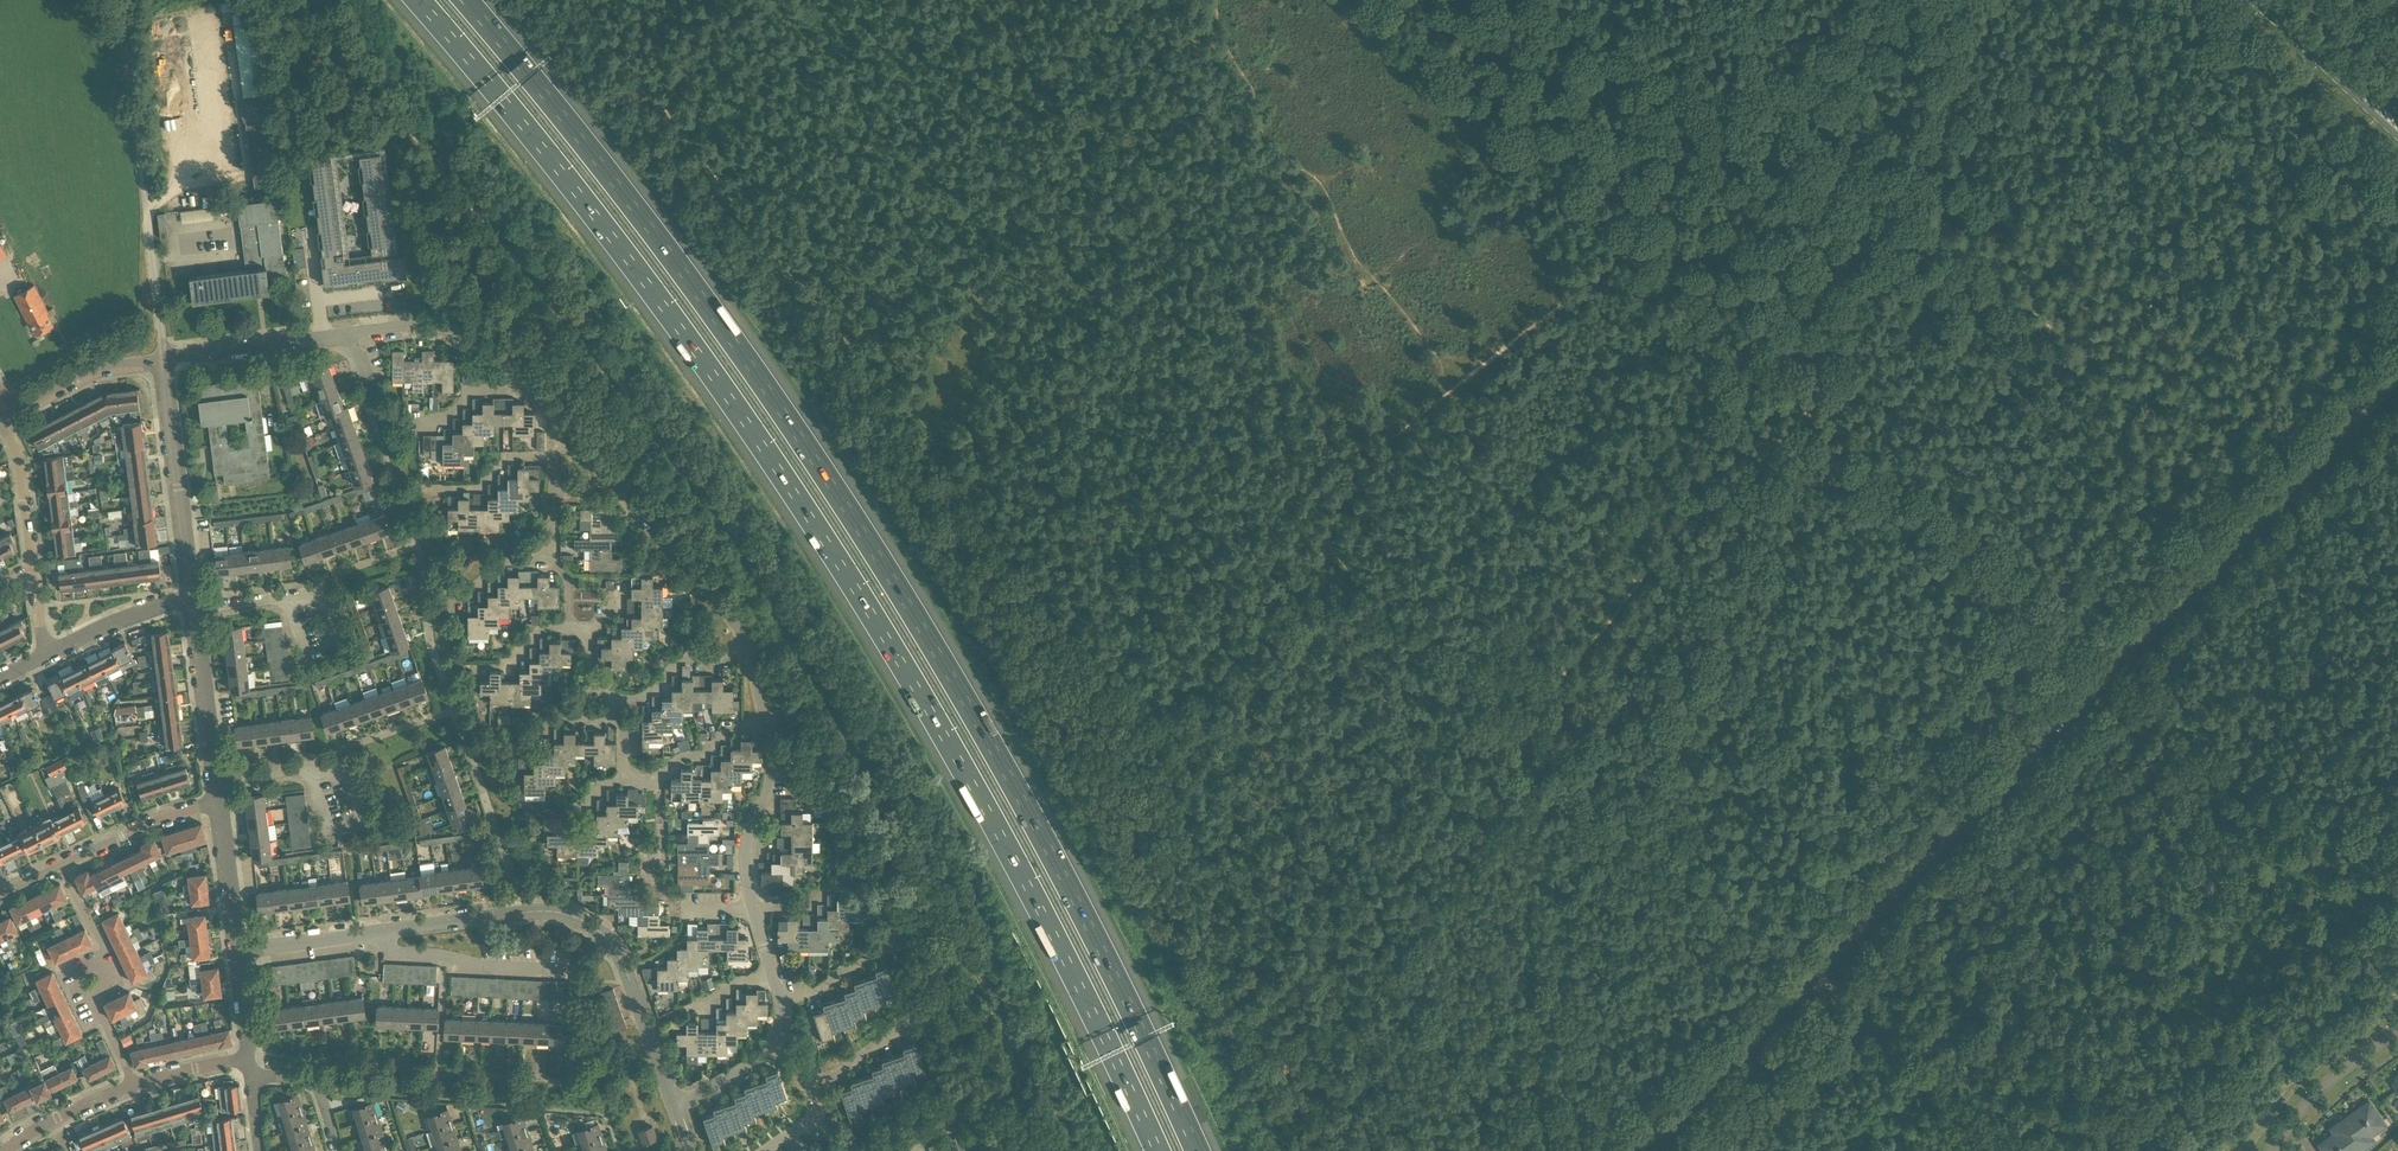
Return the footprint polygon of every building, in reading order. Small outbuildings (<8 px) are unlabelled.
[(248,8),(243,8),(231,10),(233,25),(243,96),(246,117),(256,188),(276,185),(268,127),(274,126),(273,114),(270,92),(260,21),(248,8)] [(380,153),(359,156),(360,165),(362,165),(364,180),(362,180),(365,197),(366,197),(369,213),(367,213),(369,230),(371,229),(373,245),(371,245),(372,254),(393,252),(380,153)] [(333,284),(333,286),(350,283),(350,282),(358,281),(358,282),(366,281),(366,280),(382,278),(382,279),(399,277),(398,275),(407,274),(404,255),(345,263),(331,154),(310,157),(311,166),(313,166),(315,181),(313,181),(315,199),(317,198),(319,214),(317,214),(319,231),(321,231),(323,246),(321,246),(323,255),(324,255),(326,265),(322,266),(324,279),(324,285),(333,284)] [(246,270),(190,277),(193,302),(270,292),(267,274),(286,272),(283,252),(282,252),(278,219),(279,219),(276,198),(237,203),(246,270)] [(161,238),(166,238),(168,237),(165,213),(157,214),(161,238)] [(295,268),(307,266),(304,247),(293,249),(295,268)] [(52,308),(47,310),(34,285),(14,295),(28,323),(29,322),(36,334),(54,325),(49,317),(52,315),(55,322),(58,321),(52,308)] [(413,371),(413,361),(404,361),(404,351),(392,351),(392,382),(403,382),(403,371),(413,371)] [(442,371),(442,360),(434,360),(434,351),(422,351),(422,360),(423,360),(423,382),(424,382),(432,382),(432,372),(442,371)] [(423,360),(422,360),(413,361),(413,371),(403,371),(403,382),(412,382),(412,392),(424,392),(424,382),(423,382),(423,360)] [(432,372),(432,382),(442,382),(442,392),(454,392),(453,360),(442,360),(442,371),(432,372)] [(334,380),(329,366),(303,375),(308,389),(316,387),(334,380)] [(471,384),(471,383),(471,369),(462,369),(462,384),(471,384)] [(225,483),(270,477),(258,378),(198,385),(200,400),(199,400),(202,425),(208,424),(215,474),(224,473),(225,483)] [(339,394),(334,380),(316,387),(321,400),(339,394)] [(283,386),(287,397),(292,395),(288,384),(283,386)] [(114,391),(104,393),(110,411),(116,411),(117,416),(121,415),(117,388),(114,389),(114,391)] [(121,388),(117,388),(121,415),(124,415),(123,410),(130,409),(127,390),(121,390),(121,388)] [(140,388),(127,390),(130,409),(136,408),(136,413),(141,412),(139,395),(141,395),(140,388)] [(95,394),(91,396),(104,420),(107,418),(105,414),(110,411),(104,393),(96,397),(95,394)] [(344,408),(339,394),(321,400),(326,415),(330,413),(344,408)] [(287,397),(292,411),(297,409),(292,395),(287,397)] [(90,400),(84,403),(93,420),(99,417),(101,422),(104,420),(91,396),(88,398),(90,400)] [(503,424),(512,424),(524,423),(524,412),(524,402),(513,402),(513,398),(506,398),(506,412),(503,412),(503,424)] [(503,424),(503,412),(500,412),(494,412),(494,402),(493,402),(483,402),(483,412),(483,423),(493,424),(494,424),(503,424)] [(77,404),(74,405),(86,429),(89,428),(87,423),(93,420),(84,403),(78,406),(77,404)] [(72,409),(66,412),(75,429),(81,426),(83,431),(86,430),(86,429),(74,405),(71,407),(72,409)] [(348,407),(344,408),(330,413),(335,428),(353,421),(348,407)] [(297,409),(292,411),(296,422),(301,420),(297,409)] [(59,413),(56,414),(69,439),(72,437),(70,432),(75,429),(66,412),(60,415),(59,413)] [(473,433),(484,434),(494,434),(494,424),(493,424),(483,423),(483,412),(473,412),(473,422),(473,433)] [(534,412),(524,412),(524,423),(512,424),(512,433),(534,433),(534,412)] [(54,418),(48,421),(57,439),(62,436),(64,441),(69,439),(56,414),(53,416),(54,418)] [(41,422),(38,423),(51,448),(54,446),(52,441),(57,439),(48,421),(43,424),(41,422)] [(353,421),(335,428),(340,442),(358,435),(353,421)] [(112,433),(113,438),(143,434),(142,422),(122,424),(122,430),(119,430),(120,432),(112,433)] [(463,422),(463,432),(463,443),(474,443),(484,443),(484,434),(473,433),(473,422),(463,422)] [(36,428),(31,431),(39,448),(45,445),(47,449),(50,448),(51,448),(38,423),(35,425),(36,428)] [(298,429),(302,440),(307,438),(303,427),(298,429)] [(83,431),(81,432),(82,433),(85,440),(90,437),(86,430),(83,431)] [(474,453),(474,443),(463,443),(463,432),(453,432),(453,442),(453,453),(464,454),(464,453),(474,453)] [(95,444),(105,441),(104,434),(94,440),(95,444)] [(145,446),(143,434),(113,438),(113,443),(115,442),(116,450),(125,449),(124,449),(145,446)] [(363,449),(358,435),(340,442),(345,456),(363,449)] [(436,450),(430,450),(423,450),(424,450),(424,455),(431,455),(431,460),(443,460),(443,463),(464,464),(464,454),(453,453),(453,442),(444,442),(444,435),(436,435),(436,450)] [(307,438),(302,440),(305,450),(311,448),(307,438)] [(94,452),(101,451),(100,444),(93,444),(93,450),(94,452)] [(145,446),(124,449),(125,449),(126,458),(119,459),(119,461),(146,458),(145,446)] [(623,447),(613,455),(618,461),(628,452),(623,447)] [(345,456),(350,469),(368,463),(363,449),(345,456)] [(633,457),(628,452),(618,461),(623,466),(633,457)] [(102,454),(94,455),(95,463),(103,462),(102,454)] [(308,457),(312,467),(317,465),(313,455),(308,457)] [(63,456),(44,458),(46,470),(73,467),(73,464),(65,465),(63,456)] [(633,457),(623,466),(628,471),(637,463),(633,457)] [(127,463),(128,472),(148,470),(146,458),(119,461),(119,464),(127,463)] [(317,465),(312,467),(315,478),(321,476),(320,474),(326,472),(323,463),(317,465)] [(373,478),(368,463),(350,469),(355,484),(373,478)] [(642,468),(637,463),(628,471),(632,477),(642,468)] [(539,489),(539,478),(538,478),(538,464),(529,464),(529,468),(518,468),(518,478),(518,488),(529,489),(539,489)] [(73,467),(46,470),(47,482),(66,480),(65,471),(73,470),(73,467)] [(632,477),(637,482),(647,473),(642,468),(632,477)] [(149,482),(148,470),(128,472),(129,482),(122,483),(122,485),(149,482)] [(652,479),(647,473),(637,482),(642,487),(652,479)] [(518,478),(508,478),(508,487),(508,488),(508,499),(519,499),(529,499),(529,489),(518,488),(518,478)] [(66,480),(47,482),(49,494),(68,492),(66,480)] [(151,494),(149,482),(122,485),(122,488),(130,487),(131,496),(151,494)] [(323,483),(318,485),(322,496),(327,494),(323,483)] [(376,497),(373,489),(371,484),(360,487),(362,493),(363,492),(366,501),(376,497)] [(209,487),(212,503),(220,502),(218,486),(209,487)] [(508,488),(508,487),(508,488),(498,487),(498,497),(498,508),(509,509),(519,509),(519,499),(508,499),(508,488)] [(358,494),(356,489),(346,492),(348,498),(358,494)] [(469,507),(469,497),(469,491),(464,491),(463,497),(459,497),(459,495),(448,495),(448,529),(458,529),(458,519),(469,518),(469,508),(469,507)] [(68,492),(49,494),(50,506),(77,503),(77,501),(74,501),(69,502),(68,492)] [(335,496),(337,501),(348,498),(346,492),(335,496)] [(125,507),(125,509),(152,506),(151,494),(131,496),(132,506),(125,507)] [(509,519),(509,509),(498,508),(498,497),(488,497),(488,507),(488,518),(499,518),(499,519),(509,519)] [(328,499),(318,502),(320,508),(330,504),(328,499)] [(307,506),(309,511),(320,508),(318,502),(307,506)] [(77,503),(50,506),(52,518),(71,516),(78,515),(77,505),(77,503)] [(154,518),(152,506),(125,509),(125,511),(133,510),(134,520),(154,518)] [(458,529),(478,529),(478,507),(469,507),(469,508),(469,518),(458,519),(458,529)] [(488,507),(478,507),(478,529),(499,529),(499,519),(499,518),(488,518),(488,507)] [(121,509),(108,511),(109,517),(122,515),(121,509)] [(291,518),(302,514),(300,509),(289,512),(291,518)] [(601,519),(611,519),(611,509),(580,509),(580,520),(590,520),(590,529),(601,529),(601,519)] [(391,532),(385,514),(378,516),(376,510),(369,513),(371,519),(377,537),(391,532)] [(71,516),(52,518),(53,530),(72,528),(71,516)] [(16,525),(12,518),(7,520),(11,528),(16,525)] [(154,518),(134,520),(135,525),(132,526),(132,528),(120,529),(121,534),(125,533),(155,529),(154,518)] [(377,537),(371,519),(357,524),(363,542),(377,537)] [(611,529),(611,519),(601,519),(601,529),(590,529),(590,539),(590,540),(611,539),(611,540),(621,540),(621,529),(611,529)] [(343,529),(349,547),(363,542),(357,524),(343,529)] [(523,535),(527,531),(525,525),(519,528),(523,535)] [(72,528),(53,530),(55,542),(82,539),(81,536),(74,537),(72,528)] [(155,529),(125,533),(121,534),(121,538),(126,537),(127,546),(157,542),(155,529)] [(349,547),(343,529),(329,533),(335,552),(349,547)] [(0,538),(0,550),(4,558),(15,552),(11,543),(15,541),(11,532),(0,538)] [(315,538),(321,556),(335,552),(329,533),(315,538)] [(300,543),(307,562),(321,556),(315,538),(300,543)] [(82,539),(55,542),(56,555),(75,552),(75,551),(83,550),(81,541),(82,541),(82,539)] [(601,550),(611,550),(611,540),(611,539),(590,540),(590,539),(580,539),(580,550),(590,550),(590,560),(601,560),(601,550)] [(273,548),(275,567),(290,565),(288,546),(273,548)] [(258,550),(261,569),(275,567),(273,548),(258,550)] [(150,549),(145,550),(148,578),(161,577),(159,560),(158,552),(151,553),(150,549)] [(136,580),(148,578),(145,550),(139,550),(141,563),(134,564),(136,580)] [(261,569),(258,550),(244,552),(246,570),(261,569)] [(601,560),(590,560),(590,570),(621,570),(621,559),(611,559),(611,550),(601,550),(601,560)] [(120,553),(124,582),(136,580),(134,564),(127,565),(125,552),(120,553)] [(229,553),(231,572),(246,570),(244,552),(229,553)] [(111,583),(124,582),(120,553),(114,554),(116,566),(109,567),(111,583)] [(229,553),(214,555),(216,574),(231,572),(229,553)] [(91,569),(84,570),(86,586),(99,585),(95,556),(89,557),(91,569)] [(99,585),(111,583),(109,567),(102,568),(101,556),(95,556),(99,585)] [(74,588),(86,586),(84,570),(83,558),(70,559),(74,588)] [(66,572),(59,573),(59,574),(61,590),(74,588),(70,559),(64,560),(66,572)] [(59,574),(59,573),(57,560),(48,561),(50,575),(59,574)] [(525,585),(525,570),(518,570),(518,575),(508,575),(508,585),(509,596),(519,596),(528,596),(528,585),(525,585)] [(538,596),(538,595),(549,595),(549,584),(549,575),(538,575),(538,571),(532,571),(532,585),(528,585),(528,596),(538,596)] [(652,597),(651,586),(653,586),(653,576),(650,576),(642,576),(631,576),(631,598),(641,598),(641,597),(652,597)] [(614,589),(614,580),(606,580),(606,589),(614,589)] [(559,584),(549,584),(549,595),(538,595),(538,596),(538,606),(559,606),(559,584)] [(498,595),(498,605),(509,606),(519,606),(519,596),(509,596),(508,585),(498,585),(498,595)] [(641,598),(641,607),(663,607),(663,586),(653,586),(651,586),(652,597),(641,597),(641,598)] [(389,587),(371,593),(376,607),(394,601),(389,587)] [(499,616),(509,616),(509,606),(498,605),(498,595),(488,595),(488,605),(489,605),(489,616),(499,616)] [(680,607),(686,606),(692,606),(691,596),(679,597),(680,607)] [(352,611),(358,609),(354,599),(348,601),(352,611)] [(399,615),(394,601),(376,607),(381,621),(399,615)] [(499,626),(499,616),(489,616),(489,605),(488,605),(478,605),(478,615),(478,626),(489,626),(499,626)] [(672,607),(663,607),(641,607),(631,607),(631,613),(641,613),(641,616),(641,617),(652,617),(653,627),(660,627),(663,627),(663,616),(673,616),(673,609),(672,609),(672,607)] [(399,615),(381,621),(386,635),(404,629),(399,615)] [(489,636),(489,626),(478,626),(478,615),(468,615),(468,636),(489,636)] [(660,627),(653,627),(652,617),(641,617),(641,616),(631,616),(631,626),(631,627),(642,627),(643,637),(660,637),(660,627)] [(355,619),(358,629),(364,627),(360,617),(355,619)] [(6,627),(14,642),(25,636),(21,627),(25,625),(22,619),(6,627)] [(269,627),(270,634),(283,632),(282,625),(269,627)] [(643,637),(642,627),(631,627),(631,626),(621,626),(621,636),(622,636),(622,637),(632,637),(632,647),(640,647),(643,647),(643,637)] [(2,647),(14,642),(6,627),(0,630),(0,643),(2,647)] [(242,627),(223,629),(225,644),(244,642),(242,627)] [(368,638),(364,627),(358,629),(362,640),(368,638)] [(409,643),(404,629),(386,635),(391,649),(409,643)] [(153,639),(154,646),(170,644),(168,631),(147,634),(147,640),(153,639)] [(270,638),(271,642),(284,640),(283,632),(270,634),(270,638)] [(611,636),(611,646),(612,646),(612,647),(623,647),(623,657),(631,658),(631,657),(641,657),(640,647),(632,647),(632,637),(622,637),(622,636),(621,636),(611,636)] [(550,641),(549,651),(551,651),(550,662),(561,663),(571,663),(571,639),(560,639),(560,641),(550,641)] [(272,649),(285,647),(284,640),(271,642),(272,649)] [(119,664),(132,657),(125,642),(112,649),(112,651),(119,664)] [(225,644),(227,659),(246,656),(244,642),(225,644)] [(149,654),(150,659),(171,657),(170,644),(154,646),(154,653),(149,654)] [(365,647),(369,658),(374,656),(370,645),(365,647)] [(631,671),(631,658),(623,657),(623,647),(612,647),(612,646),(611,646),(601,646),(601,657),(598,657),(598,666),(611,666),(611,667),(623,667),(623,671),(631,671)] [(409,654),(407,649),(396,653),(398,658),(409,654)] [(120,666),(119,664),(112,651),(99,657),(107,672),(120,666)] [(561,673),(561,663),(550,662),(551,651),(549,651),(540,651),(539,661),(540,661),(540,672),(551,672),(551,673),(561,673)] [(394,659),(393,654),(382,658),(384,663),(394,659)] [(287,662),(286,655),(273,657),(274,664),(287,662)] [(227,659),(229,673),(248,671),(246,656),(227,659)] [(86,664),(94,679),(107,672),(99,657),(86,664)] [(171,657),(150,659),(151,665),(156,664),(157,671),(173,669),(171,657)] [(373,667),(384,663),(382,658),(371,662),(373,667)] [(663,667),(667,663),(662,658),(661,659),(658,662),(663,667)] [(135,671),(139,665),(137,661),(131,664),(134,671),(135,671)] [(551,682),(551,673),(551,672),(540,672),(540,661),(539,661),(530,661),(530,671),(531,671),(531,681),(541,682),(551,682)] [(274,667),(275,671),(288,670),(287,662),(274,664),(274,667)] [(74,670),(81,685),(94,679),(86,664),(74,670)] [(354,668),(356,673),(366,669),(364,664),(354,668)] [(649,672),(653,677),(659,672),(655,667),(649,672)] [(343,672),(345,677),(356,673),(354,668),(343,672)] [(153,679),(153,684),(175,681),(173,669),(157,671),(158,678),(153,679)] [(465,671),(468,681),(475,681),(472,669),(465,671)] [(81,685),(74,670),(61,676),(68,691),(81,685)] [(276,679),(289,677),(288,670),(275,671),(276,679)] [(248,671),(229,673),(231,688),(250,686),(248,671)] [(480,692),(490,693),(490,692),(501,692),(500,681),(501,681),(501,671),(490,671),(490,681),(480,681),(480,692)] [(520,671),(520,681),(521,692),(531,693),(541,693),(541,682),(531,681),(531,671),(530,671),(520,671)] [(338,679),(336,674),(326,678),(328,683),(338,679)] [(71,698),(68,691),(61,676),(48,683),(55,698),(62,694),(66,701),(69,707),(71,705),(68,700),(71,698)] [(646,676),(642,680),(647,685),(651,680),(646,676)] [(328,683),(326,678),(315,682),(317,687),(328,683)] [(407,684),(413,702),(427,697),(421,679),(407,684)] [(682,679),(682,689),(682,700),(693,700),(702,700),(702,689),(699,689),(693,689),(693,679),(692,679),(682,679)] [(706,689),(702,689),(702,700),(712,700),(722,700),(722,689),(723,689),(723,679),(712,679),(711,679),(712,689),(706,689)] [(159,689),(160,696),(176,694),(175,681),(153,684),(154,690),(159,689)] [(501,692),(490,692),(490,693),(490,702),(511,702),(511,681),(501,681),(500,681),(501,692)] [(531,702),(531,693),(521,692),(520,681),(511,681),(511,702),(531,702)] [(393,689),(399,707),(413,702),(407,684),(393,689)] [(33,687),(19,694),(27,709),(29,708),(40,703),(33,687)] [(379,694),(385,712),(399,707),(393,689),(379,694)] [(693,710),(693,700),(682,700),(682,689),(672,689),(672,699),(672,710),(683,710),(693,710)] [(739,700),(733,700),(733,689),(723,689),(722,689),(722,700),(712,700),(712,710),(733,710),(733,708),(739,708),(739,700)] [(45,696),(53,711),(59,708),(51,693),(45,696)] [(27,709),(19,694),(6,700),(13,715),(27,709)] [(156,709),(178,706),(176,694),(160,696),(161,703),(156,704),(144,706),(145,711),(154,709),(156,709)] [(385,712),(379,694),(365,699),(371,717),(385,712)] [(53,711),(45,696),(40,698),(45,708),(47,714),(53,711)] [(780,700),(782,708),(796,705),(794,696),(780,700)] [(351,703),(357,722),(371,717),(365,699),(351,703)] [(662,720),(673,720),(673,727),(683,727),(683,710),(672,710),(672,699),(662,699),(662,709),(662,720)] [(0,703),(0,721),(0,722),(13,715),(6,700),(0,703)] [(337,708),(343,726),(357,722),(351,703),(337,708)] [(116,708),(114,714),(137,711),(136,707),(136,705),(116,708)] [(784,716),(798,713),(796,705),(782,708),(784,716)] [(163,721),(180,719),(178,706),(156,709),(157,715),(162,714),(163,721)] [(343,726),(337,708),(322,714),(329,732),(343,726)] [(652,709),(652,719),(652,730),(663,730),(673,730),(673,727),(673,720),(662,720),(662,709),(652,709)] [(784,716),(786,725),(800,721),(798,713),(784,716)] [(295,718),(297,737),(313,735),(310,716),(295,718)] [(280,720),(283,739),(297,737),(295,718),(280,720)] [(159,729),(160,734),(181,731),(180,719),(163,721),(164,728),(159,729)] [(642,719),(642,727),(642,740),(649,740),(648,747),(660,747),(663,744),(663,730),(652,730),(652,719),(642,719)] [(266,722),(268,741),(283,739),(280,720),(266,722)] [(802,729),(800,721),(786,725),(788,733),(802,729)] [(251,724),(254,743),(268,741),(266,722),(251,724)] [(236,726),(238,745),(254,743),(251,724),(236,726)] [(17,729),(19,735),(25,732),(23,726),(17,729)] [(585,730),(584,742),(584,753),(594,753),(604,753),(604,742),(605,742),(605,732),(594,732),(594,730),(585,730)] [(183,744),(181,731),(160,734),(160,740),(166,739),(166,746),(183,744)] [(25,732),(19,735),(22,740),(28,737),(25,732)] [(564,732),(564,742),(564,753),(575,753),(584,753),(584,742),(575,742),(575,732),(564,732)] [(741,739),(741,749),(742,749),(742,759),(752,759),(752,760),(762,760),(762,749),(762,736),(751,736),(751,739),(741,739)] [(690,748),(688,739),(678,741),(681,750),(690,748)] [(554,742),(554,752),(554,763),(565,763),(575,763),(575,753),(564,753),(564,742),(554,742)] [(604,753),(594,753),(594,763),(615,763),(615,742),(605,742),(604,742),(604,753)] [(450,761),(445,747),(427,753),(432,767),(450,761)] [(742,770),(752,770),(752,760),(752,759),(742,759),(742,749),(741,749),(731,749),(731,759),(731,770),(742,770)] [(565,763),(554,763),(554,752),(544,752),(544,762),(545,773),(556,773),(566,773),(565,763)] [(58,798),(60,797),(72,791),(67,780),(71,778),(66,767),(63,759),(47,767),(51,775),(45,778),(50,789),(53,788),(58,798)] [(721,769),(722,769),(722,780),(732,780),(732,785),(742,785),(742,770),(731,770),(731,759),(721,759),(721,769)] [(437,781),(455,775),(450,761),(432,767),(437,781)] [(545,773),(544,762),(534,762),(534,772),(534,783),(546,782),(546,783),(556,783),(556,773),(545,773)] [(177,764),(172,766),(178,786),(191,782),(186,767),(179,769),(177,764)] [(166,790),(178,786),(172,766),(167,767),(168,772),(162,774),(166,790)] [(403,766),(397,768),(401,778),(407,776),(403,766)] [(681,790),(693,789),(693,778),(693,769),(681,769),(681,779),(671,779),(671,785),(671,792),(671,800),(681,800),(681,790)] [(732,790),(732,785),(732,780),(722,780),(722,769),(721,769),(711,769),(711,778),(712,778),(712,789),(722,789),(722,790),(732,790)] [(155,794),(166,790),(162,774),(155,776),(154,771),(148,773),(155,794)] [(546,793),(546,783),(546,782),(534,783),(534,772),(524,772),(524,781),(519,781),(519,798),(524,798),(524,793),(546,793)] [(142,798),(155,794),(148,773),(143,775),(144,780),(137,782),(142,798)] [(460,789),(455,775),(437,781),(442,795),(460,789)] [(411,787),(407,776),(401,778),(405,789),(411,787)] [(681,790),(681,800),(702,800),(701,778),(693,778),(693,789),(681,790)] [(722,790),(722,789),(712,789),(712,778),(711,778),(701,778),(702,800),(722,800),(722,790)] [(105,795),(112,809),(126,802),(119,788),(105,795)] [(460,789),(442,795),(447,809),(465,803),(460,789)] [(628,790),(628,793),(617,793),(617,803),(618,803),(618,815),(628,815),(628,814),(638,815),(638,806),(645,806),(645,793),(638,793),(638,790),(628,790)] [(292,803),(305,801),(304,794),(291,795),(292,803)] [(411,806),(416,804),(413,794),(407,796),(411,806)] [(112,809),(105,795),(92,801),(90,796),(88,797),(83,799),(89,811),(95,808),(98,816),(112,809)] [(245,797),(247,813),(266,810),(264,795),(245,797)] [(293,810),(306,809),(305,801),(292,803),(292,807),(293,810)] [(470,817),(465,803),(447,809),(452,823),(470,817)] [(618,824),(628,824),(628,815),(618,815),(618,803),(617,803),(607,803),(607,813),(608,813),(608,824),(618,824)] [(420,815),(416,804),(411,806),(415,817),(420,815)] [(79,807),(65,814),(72,829),(86,822),(79,807)] [(553,814),(550,807),(544,810),(547,817),(553,814)] [(307,816),(306,809),(293,810),(294,818),(307,816)] [(249,827),(268,825),(266,810),(247,813),(249,827)] [(803,811),(796,811),(796,812),(781,812),(781,821),(781,833),(791,833),(802,832),(803,821),(803,811)] [(597,833),(608,834),(618,834),(618,824),(608,824),(608,813),(607,813),(597,813),(597,823),(597,833)] [(59,835),(72,829),(65,814),(52,820),(51,820),(59,835)] [(51,819),(36,826),(44,842),(59,835),(51,820),(52,820),(51,819)] [(703,819),(703,823),(688,823),(688,833),(698,833),(698,843),(709,843),(709,834),(719,834),(719,823),(715,823),(715,819),(703,819)] [(812,821),(803,821),(802,832),(791,833),(791,842),(803,842),(812,841),(812,821)] [(417,824),(421,835),(426,833),(423,822),(417,824)] [(201,823),(188,827),(193,844),(206,840),(201,823)] [(309,830),(308,823),(295,825),(296,832),(309,830)] [(568,844),(568,833),(568,823),(557,823),(557,833),(547,833),(547,845),(557,845),(568,844)] [(587,823),(587,826),(587,833),(588,844),(598,844),(608,844),(608,834),(597,833),(597,823),(587,823)] [(249,827),(251,842),(270,839),(268,825),(249,827)] [(530,829),(534,836),(541,831),(537,825),(530,829)] [(29,849),(44,842),(36,826),(20,834),(21,835),(22,835),(29,849)] [(188,827),(175,831),(180,848),(182,854),(183,859),(189,857),(186,846),(193,844),(188,827)] [(297,840),(310,838),(309,830),(296,832),(296,836),(297,840)] [(180,848),(175,831),(162,835),(167,852),(180,848)] [(568,844),(557,845),(557,854),(577,854),(577,833),(568,833),(568,844)] [(587,861),(587,854),(598,854),(598,844),(588,844),(587,833),(577,833),(577,854),(577,864),(585,864),(587,861)] [(709,853),(709,843),(698,843),(698,833),(688,833),(687,842),(678,843),(678,854),(688,854),(708,853),(709,853)] [(21,835),(8,841),(15,856),(29,849),(22,835),(21,835)] [(143,849),(149,860),(161,854),(154,838),(141,844),(143,849)] [(311,846),(310,838),(297,840),(298,847),(311,846)] [(253,857),(272,854),(270,839),(251,842),(253,857)] [(15,856),(8,841),(0,845),(0,859),(1,862),(15,856)] [(791,842),(791,851),(791,853),(802,852),(802,863),(803,863),(812,863),(812,841),(803,842),(791,842)] [(130,855),(136,867),(149,860),(143,849),(130,855)] [(803,863),(802,863),(802,852),(791,853),(791,851),(781,851),(781,862),(791,862),(792,873),(803,873),(803,863)] [(698,873),(709,873),(709,864),(719,864),(719,853),(709,853),(708,853),(688,854),(678,854),(678,863),(688,863),(698,863),(698,873)] [(117,862),(122,873),(130,869),(134,879),(140,876),(138,871),(136,867),(130,855),(117,862)] [(117,862),(103,868),(109,880),(111,885),(125,878),(122,873),(117,862)] [(618,885),(629,885),(628,862),(619,862),(619,872),(613,872),(613,875),(598,875),(598,886),(608,885),(608,895),(618,895),(618,885)] [(771,862),(771,872),(782,872),(782,883),(792,883),(792,873),(791,862),(781,862),(771,862)] [(698,863),(688,863),(678,863),(678,884),(682,884),(682,890),(692,890),(692,884),(709,884),(709,873),(698,873),(698,863)] [(465,868),(467,887),(482,885),(480,866),(465,868)] [(111,885),(109,880),(103,868),(90,874),(90,875),(95,886),(96,886),(99,891),(111,885)] [(450,870),(453,889),(467,887),(465,868),(450,870)] [(95,886),(90,875),(90,874),(88,870),(85,871),(84,871),(76,875),(75,876),(83,892),(90,888),(93,894),(99,891),(96,886),(95,886)] [(453,889),(450,870),(436,872),(438,891),(453,889)] [(421,874),(421,876),(423,893),(438,891),(436,872),(421,874)] [(782,883),(782,872),(771,872),(761,872),(761,883),(771,883),(771,893),(782,893),(782,883)] [(809,873),(805,877),(812,884),(816,879),(809,873)] [(178,891),(184,891),(190,890),(207,888),(206,874),(188,876),(189,884),(178,886),(178,891)] [(140,876),(134,879),(135,881),(139,889),(145,886),(140,877),(140,876)] [(423,893),(421,876),(406,878),(408,896),(423,894),(423,893)] [(391,880),(394,898),(408,896),(406,878),(391,880)] [(376,882),(379,900),(394,898),(391,880),(376,882)] [(349,899),(347,881),(332,883),(334,902),(349,899)] [(379,900),(376,882),(361,884),(364,902),(379,900)] [(60,903),(68,899),(60,883),(47,889),(55,905),(57,911),(63,908),(60,903)] [(334,902),(332,883),(317,885),(319,904),(334,902)] [(302,887),(305,905),(319,904),(317,885),(302,887)] [(629,894),(629,885),(618,885),(618,895),(608,895),(608,906),(621,906),(628,905),(638,905),(638,904),(639,904),(639,894),(629,894)] [(288,889),(290,907),(305,905),(302,887),(288,889)] [(163,888),(153,892),(155,899),(166,895),(163,888)] [(209,901),(207,888),(190,890),(192,904),(209,901)] [(47,889),(35,895),(43,911),(55,905),(47,889)] [(290,907),(288,889),(273,891),(275,909),(290,907)] [(275,909),(273,891),(258,893),(260,911),(275,909)] [(858,894),(858,908),(849,908),(849,898),(837,898),(837,908),(837,918),(849,919),(849,926),(858,925),(858,922),(868,922),(868,894),(858,894)] [(35,895),(23,901),(30,917),(33,922),(38,920),(36,915),(43,911),(35,895)] [(10,907),(18,923),(30,917),(23,901),(10,907)] [(659,904),(649,904),(639,904),(638,904),(638,905),(628,905),(621,906),(621,916),(638,915),(638,925),(649,925),(648,914),(659,914),(659,904)] [(167,905),(161,907),(163,913),(170,911),(167,905)] [(187,910),(185,910),(185,905),(177,906),(177,911),(172,912),(173,920),(188,918),(189,930),(207,928),(205,914),(188,916),(187,910)] [(838,929),(839,929),(849,929),(849,926),(849,919),(837,918),(837,908),(827,908),(827,918),(828,918),(828,929),(838,929)] [(102,920),(109,932),(124,925),(118,912),(102,920)] [(71,916),(75,925),(81,922),(76,913),(71,916)] [(659,924),(659,914),(648,914),(649,925),(638,925),(638,935),(669,935),(669,924),(659,924)] [(798,928),(799,928),(799,918),(789,918),(789,915),(778,915),(771,915),(771,926),(775,939),(778,939),(778,943),(788,943),(788,939),(798,939),(798,928)] [(8,943),(10,948),(15,945),(11,936),(18,933),(11,917),(0,922),(0,927),(6,939),(8,943)] [(828,918),(827,918),(817,918),(817,928),(818,929),(818,938),(829,939),(839,939),(839,929),(838,929),(828,929),(828,918)] [(124,925),(109,932),(114,945),(130,937),(130,936),(124,925)] [(698,948),(708,949),(717,948),(717,937),(714,937),(708,937),(708,927),(707,927),(697,927),(697,937),(698,938),(698,948)] [(738,948),(738,937),(738,927),(728,927),(727,927),(727,937),(721,937),(717,937),(717,948),(727,948),(738,948)] [(93,944),(85,928),(73,934),(80,950),(93,944)] [(180,946),(191,944),(208,942),(207,928),(189,930),(190,938),(179,940),(180,946)] [(788,939),(788,943),(788,949),(808,949),(808,928),(799,928),(798,928),(798,939),(788,939)] [(808,928),(808,949),(829,949),(829,939),(818,938),(818,929),(817,928),(808,928)] [(114,945),(120,957),(136,949),(133,942),(148,935),(145,930),(141,932),(135,934),(130,936),(130,937),(114,945)] [(61,940),(68,956),(80,950),(73,934),(61,940)] [(56,962),(68,956),(61,940),(58,935),(53,937),(55,943),(48,946),(56,962)] [(708,966),(708,949),(698,948),(698,938),(697,937),(687,937),(687,947),(688,947),(687,958),(698,958),(698,966),(708,966)] [(748,937),(738,937),(738,948),(727,948),(727,958),(748,958),(748,937)] [(191,944),(193,958),(210,956),(208,942),(191,944)] [(120,957),(126,969),(142,961),(153,956),(164,952),(162,947),(150,952),(150,951),(140,956),(136,949),(120,957)] [(677,947),(677,957),(678,968),(688,968),(698,968),(698,966),(698,958),(687,958),(688,947),(687,947),(677,947)] [(355,969),(353,955),(346,956),(347,970),(355,969)] [(153,956),(142,961),(126,969),(132,982),(141,977),(144,983),(154,978),(151,972),(148,974),(145,967),(155,962),(153,956)] [(346,956),(338,957),(340,971),(343,970),(347,970),(346,956)] [(332,972),(340,971),(338,957),(331,958),(332,972)] [(667,957),(667,967),(668,968),(668,978),(679,978),(688,978),(688,968),(678,968),(677,957),(667,957)] [(323,959),(316,960),(318,974),(325,973),(323,959)] [(314,974),(318,974),(316,960),(308,961),(310,975),(314,974)] [(302,976),(310,975),(308,961),(301,962),(302,976)] [(294,963),(286,964),(288,978),(295,977),(294,963)] [(391,977),(392,963),(384,963),(383,976),(391,977)] [(399,977),(399,964),(392,963),(391,977),(395,977),(399,977)] [(280,979),(284,978),(288,978),(286,964),(278,965),(280,979)] [(407,964),(399,964),(399,977),(406,978),(407,964)] [(413,978),(421,978),(422,965),(414,964),(413,978)] [(278,965),(271,966),(273,980),(280,979),(278,965)] [(428,979),(429,965),(422,965),(421,978),(425,978),(428,979)] [(428,979),(436,979),(437,966),(429,965),(428,979)] [(884,994),(885,994),(896,990),(887,965),(875,970),(876,974),(877,974),(884,994)] [(191,984),(196,984),(202,983),(220,981),(218,967),(200,969),(201,977),(190,978),(191,984)] [(657,978),(657,985),(657,988),(679,988),(679,978),(668,978),(668,968),(667,967),(657,967),(654,967),(654,976),(657,976),(657,978)] [(36,979),(40,986),(29,991),(32,996),(37,994),(42,992),(59,984),(53,971),(36,979)] [(865,978),(874,1003),(886,999),(885,994),(884,994),(877,974),(876,974),(865,978)] [(451,989),(459,990),(459,976),(452,976),(451,989)] [(466,990),(467,977),(459,976),(459,990),(462,990),(466,990)] [(466,990),(474,990),(475,977),(467,977),(466,990)] [(481,991),(489,991),(489,978),(482,977),(481,991)] [(496,991),(497,978),(489,978),(489,991),(492,991),(496,991)] [(496,991),(504,992),(505,978),(497,978),(496,991)] [(863,1007),(874,1003),(865,978),(854,982),(855,987),(856,987),(863,1007)] [(519,979),(512,979),(511,992),(519,993),(519,979)] [(519,993),(523,993),(526,993),(527,980),(519,979),(519,993)] [(301,990),(304,989),(315,988),(314,980),(303,981),(300,982),(301,990)] [(534,993),(535,980),(527,980),(526,993),(534,993)] [(548,994),(549,981),(541,980),(541,994),(548,994)] [(202,983),(196,984),(191,984),(191,990),(196,989),(196,990),(203,989),(204,997),(222,994),(220,981),(202,983)] [(557,981),(549,981),(548,994),(553,994),(556,994),(557,981)] [(564,981),(557,981),(556,994),(563,995),(564,981)] [(704,984),(705,990),(714,987),(712,981),(704,984)] [(64,996),(59,984),(42,992),(48,1004),(64,996)] [(435,986),(426,985),(425,995),(435,995),(435,986)] [(865,1012),(863,1007),(856,987),(855,987),(844,991),(845,996),(846,996),(853,1016),(865,1012)] [(602,1001),(616,996),(613,988),(599,993),(602,1001)] [(757,991),(746,992),(746,999),(746,1002),(747,1002),(748,1013),(757,1013),(758,1013),(767,1013),(767,1001),(766,1001),(766,989),(757,989),(757,991)] [(129,991),(117,997),(124,1013),(137,1007),(140,1014),(147,1011),(140,997),(133,1000),(129,991)] [(64,996),(48,1004),(54,1016),(70,1008),(64,996)] [(303,1005),(305,1024),(320,1022),(317,1003),(317,996),(302,998),(303,1005)] [(618,1004),(616,996),(602,1001),(605,1009),(618,1004)] [(834,1000),(843,1025),(855,1021),(853,1016),(846,996),(845,996),(834,1000)] [(117,997),(104,1003),(112,1019),(124,1013),(117,997)] [(362,997),(347,999),(350,1018),(365,1016),(362,997)] [(335,1020),(350,1018),(347,999),(332,1001),(335,1020)] [(832,1029),(843,1025),(834,1000),(822,1004),(824,1009),(825,1008),(832,1029)] [(320,1022),(335,1020),(332,1001),(317,1003),(320,1022)] [(736,1002),(736,1011),(738,1012),(738,1023),(748,1023),(758,1023),(758,1013),(757,1013),(748,1013),(747,1002),(746,1002),(736,1002)] [(618,1004),(605,1009),(608,1016),(621,1011),(618,1004)] [(303,1005),(288,1007),(290,1026),(305,1024),(303,1005)] [(392,1025),(393,1006),(378,1006),(377,1024),(392,1025)] [(392,1025),(407,1026),(408,1007),(393,1006),(392,1025)] [(275,1028),(290,1026),(288,1007),(273,1009),(275,1028)] [(407,1026),(422,1027),(423,1008),(408,1007),(407,1026)] [(60,1028),(76,1021),(70,1008),(54,1016),(57,1021),(60,1028)] [(423,1008),(422,1027),(438,1027),(438,1008),(423,1008)] [(825,1008),(824,1009),(813,1013),(822,1038),(834,1033),(832,1029),(825,1008)] [(624,1019),(621,1011),(608,1016),(611,1024),(624,1019)] [(748,1033),(748,1023),(738,1023),(738,1012),(736,1011),(726,1012),(726,1021),(726,1032),(737,1032),(738,1033),(748,1033)] [(805,1017),(807,1023),(815,1021),(813,1014),(805,1017)] [(46,1026),(52,1024),(57,1021),(54,1016),(49,1019),(44,1021),(46,1026)] [(551,1041),(566,1042),(567,1018),(552,1017),(551,1024),(551,1041)] [(212,1045),(219,1043),(220,1043),(217,1031),(216,1031),(208,1033),(205,1019),(199,1020),(203,1034),(205,1047),(212,1046),(212,1045)] [(216,1031),(217,1031),(220,1043),(219,1043),(220,1046),(232,1043),(230,1035),(232,1035),(231,1028),(229,1029),(229,1028),(222,1030),(220,1019),(214,1020),(216,1031)] [(444,1036),(445,1036),(460,1037),(460,1020),(445,1019),(444,1036)] [(613,1032),(627,1027),(624,1019),(611,1024),(613,1032)] [(203,1034),(199,1020),(193,1022),(197,1035),(188,1037),(191,1050),(199,1048),(199,1049),(205,1047),(203,1034)] [(475,1038),(476,1020),(460,1020),(460,1037),(475,1038)] [(490,1039),(491,1021),(476,1020),(475,1038),(490,1039)] [(14,1036),(21,1032),(15,1021),(8,1024),(14,1036)] [(76,1021),(60,1028),(66,1041),(82,1033),(76,1021)] [(491,1021),(490,1039),(505,1039),(506,1022),(491,1021)] [(717,1042),(728,1043),(738,1043),(738,1033),(737,1032),(726,1032),(726,1021),(716,1022),(716,1031),(717,1031),(717,1042)] [(506,1022),(505,1039),(520,1040),(521,1023),(506,1022)] [(698,1043),(698,1032),(698,1022),(686,1022),(686,1032),(676,1032),(676,1043),(686,1043),(698,1043)] [(521,1023),(520,1040),(535,1041),(536,1023),(521,1023)] [(551,1041),(551,1024),(536,1023),(535,1041),(551,1041)] [(716,1031),(707,1032),(707,1053),(728,1053),(728,1043),(717,1042),(717,1031),(716,1031)] [(698,1043),(686,1043),(686,1062),(698,1062),(698,1053),(707,1053),(707,1032),(698,1032),(698,1043)] [(25,1043),(22,1036),(16,1039),(19,1046),(25,1043)] [(127,1037),(122,1039),(125,1045),(130,1042),(127,1037)] [(174,1041),(176,1053),(191,1050),(188,1037),(174,1041)] [(58,1038),(53,1041),(56,1047),(61,1044),(58,1038)] [(104,1057),(96,1061),(102,1072),(109,1069),(110,1069),(116,1066),(103,1038),(96,1041),(104,1057)] [(174,1041),(159,1044),(162,1057),(168,1055),(176,1053),(174,1041)] [(902,1047),(904,1052),(905,1052),(912,1072),(924,1068),(915,1043),(902,1047)] [(159,1044),(144,1047),(147,1059),(155,1058),(162,1057),(159,1044)] [(148,1062),(147,1059),(144,1047),(132,1050),(130,1051),(132,1057),(133,1057),(135,1065),(148,1062)] [(22,1058),(18,1050),(12,1053),(16,1061),(22,1058)] [(905,1052),(904,1052),(893,1056),(902,1081),(914,1077),(912,1072),(905,1052)] [(95,1076),(102,1072),(96,1061),(83,1067),(81,1062),(86,1060),(83,1054),(77,1057),(80,1062),(76,1063),(81,1075),(86,1073),(89,1080),(95,1076)] [(891,1085),(902,1081),(893,1056),(881,1060),(883,1065),(891,1085)] [(38,1098),(52,1092),(45,1079),(42,1072),(36,1060),(17,1069),(19,1075),(28,1070),(34,1084),(31,1085),(38,1098)] [(60,1071),(66,1083),(71,1080),(71,1081),(78,1078),(77,1077),(81,1075),(76,1063),(72,1065),(72,1066),(60,1071)] [(893,1090),(891,1085),(883,1065),(871,1069),(873,1074),(874,1074),(881,1094),(893,1090)] [(775,1099),(775,1098),(787,1094),(778,1069),(765,1074),(767,1078),(775,1099)] [(42,1072),(45,1079),(52,1092),(57,1089),(57,1087),(66,1083),(60,1071),(50,1076),(47,1070),(42,1072)] [(874,1074),(873,1074),(862,1078),(870,1103),(883,1099),(881,1094),(874,1074)] [(777,1103),(775,1098),(775,1099),(767,1078),(755,1083),(764,1108),(777,1103)] [(870,1103),(862,1078),(850,1082),(852,1087),(852,1086),(859,1107),(860,1107),(870,1103)] [(241,1096),(239,1083),(233,1084),(233,1079),(223,1081),(223,1085),(218,1086),(220,1098),(241,1096)] [(764,1108),(755,1083),(744,1087),(746,1091),(753,1111),(754,1111),(764,1108)] [(31,1085),(18,1092),(24,1103),(31,1099),(32,1101),(38,1098),(31,1085)] [(24,1103),(18,1092),(10,1096),(5,1086),(0,1088),(0,1089),(4,1098),(5,1098),(10,1110),(17,1107),(17,1106),(24,1103)] [(862,1111),(860,1107),(859,1107),(852,1086),(852,1087),(840,1091),(849,1116),(862,1111)] [(755,1116),(754,1111),(753,1111),(746,1091),(734,1095),(736,1100),(743,1120),(744,1120),(755,1116)] [(187,1098),(194,1118),(205,1115),(203,1108),(208,1106),(205,1097),(200,1098),(199,1094),(187,1098)] [(283,1116),(302,1110),(298,1095),(291,1097),(290,1097),(278,1101),(283,1116)] [(243,1108),(241,1096),(220,1098),(222,1111),(243,1108)] [(176,1101),(182,1121),(194,1118),(187,1098),(176,1101)] [(404,1103),(398,1100),(394,1109),(400,1112),(404,1103)] [(736,1100),(724,1104),(733,1129),(746,1125),(744,1120),(743,1120),(736,1100)] [(182,1121),(176,1101),(165,1104),(171,1125),(182,1121)] [(2370,1101),(2342,1120),(2344,1122),(2339,1126),(2341,1128),(2320,1143),(2326,1150),(2356,1150),(2358,1150),(2355,1145),(2385,1124),(2370,1101)] [(358,1123),(377,1117),(372,1102),(365,1104),(353,1108),(358,1123)] [(154,1108),(160,1128),(171,1125),(165,1104),(154,1108)] [(733,1129),(724,1104),(713,1108),(715,1113),(722,1133),(723,1133),(733,1129)] [(142,1111),(148,1132),(160,1128),(154,1108),(142,1111)] [(433,1130),(452,1124),(447,1109),(440,1111),(428,1115),(433,1130)] [(307,1124),(302,1110),(283,1116),(287,1130),(307,1124)] [(130,1115),(136,1133),(137,1135),(148,1132),(142,1111),(130,1115)] [(508,1137),(527,1131),(522,1116),(520,1117),(518,1112),(507,1116),(501,1118),(503,1122),(508,1137)] [(724,1138),(723,1133),(722,1133),(715,1113),(703,1117),(712,1142),(724,1138)] [(112,1122),(120,1141),(132,1137),(123,1117),(112,1122)] [(212,1131),(233,1129),(232,1117),(211,1119),(212,1131)] [(382,1131),(377,1117),(358,1123),(362,1137),(382,1131)] [(101,1126),(109,1146),(120,1141),(112,1122),(101,1126)] [(311,1138),(307,1124),(287,1130),(292,1144),(311,1138)] [(457,1138),(452,1124),(433,1130),(437,1144),(457,1138)] [(583,1145),(602,1138),(597,1124),(590,1126),(578,1129),(583,1145)] [(643,1143),(657,1138),(653,1125),(639,1130),(643,1143)] [(101,1126),(90,1131),(99,1150),(109,1146),(101,1126)] [(980,1128),(972,1131),(976,1142),(978,1141),(981,1150),(980,1150),(988,1150),(980,1128)] [(235,1140),(233,1129),(212,1131),(214,1143),(235,1140)] [(90,1131),(79,1136),(85,1150),(99,1150),(90,1131)] [(382,1131),(362,1137),(367,1150),(368,1150),(386,1145),(382,1131)] [(527,1131),(508,1137),(512,1150),(514,1150),(532,1145),(527,1131)] [(484,1137),(478,1139),(480,1145),(486,1143),(484,1137)] [(958,1148),(954,1137),(946,1140),(950,1150),(952,1150),(953,1150),(959,1150),(958,1148)] [(311,1138),(292,1144),(294,1150),(315,1150),(311,1138)] [(457,1138),(437,1144),(439,1150),(461,1150),(457,1138)] [(602,1138),(583,1145),(585,1150),(606,1150),(602,1138)] [(235,1140),(214,1143),(215,1150),(236,1150),(235,1140)]
